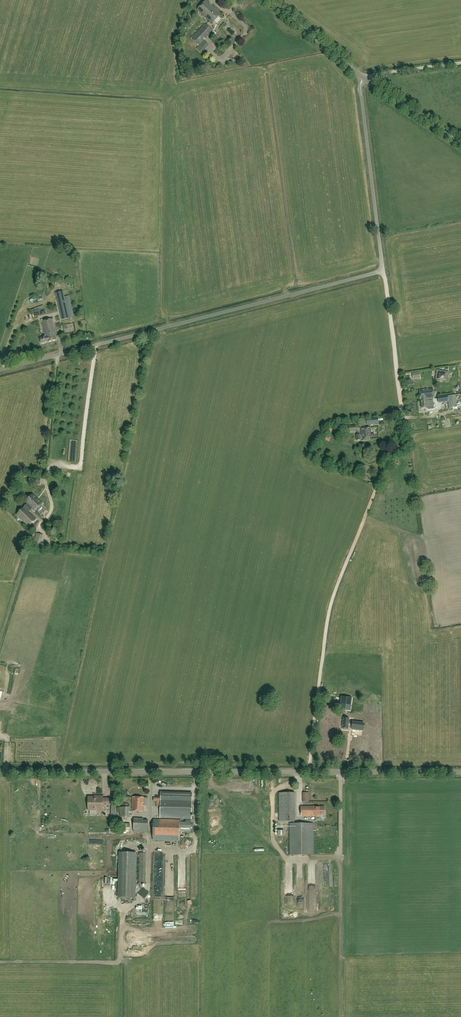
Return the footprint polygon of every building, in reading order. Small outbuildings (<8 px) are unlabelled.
[(209,4),(206,1),(198,9),(212,23),(221,14),(211,5),(210,6),(208,5),(209,4)] [(201,52),(204,49),(209,44),(203,39),(204,38),(205,39),(212,31),(206,25),(193,39),(200,46),(197,48),(201,52)] [(56,293),(62,320),(73,317),(67,290),(56,293)] [(42,315),(46,314),(44,309),(43,306),(30,310),(32,314),(40,311),(41,311),(40,311),(40,312),(41,313),(42,315)] [(47,336),(40,338),(41,344),(48,342),(57,340),(55,333),(56,333),(52,319),(42,322),(46,335),(47,336)] [(451,366),(439,367),(440,376),(452,375),(451,366)] [(433,389),(420,391),(421,401),(421,408),(428,408),(427,400),(434,400),(433,389)] [(457,407),(456,395),(448,396),(449,408),(457,407)] [(360,439),(362,439),(362,440),(371,440),(371,428),(361,429),(362,436),(360,436),(360,435),(356,436),(357,441),(361,440),(360,439)] [(46,509),(33,496),(26,503),(39,516),(46,509)] [(35,520),(24,508),(17,515),(29,526),(35,520)] [(43,535),(36,533),(32,546),(38,548),(40,542),(43,535)] [(341,697),(340,705),(344,706),(343,710),(350,710),(352,698),(341,697)] [(343,718),(342,728),(348,729),(348,727),(352,728),(352,729),(363,731),(364,724),(353,722),(353,723),(349,722),(349,719),(344,718),(343,718)] [(294,793),(279,793),(279,822),(294,822),(294,793)] [(101,797),(97,796),(96,798),(90,798),(89,809),(96,809),(96,807),(101,807),(101,804),(109,804),(109,798),(101,798),(101,797)] [(143,812),(144,798),(133,797),(132,811),(143,812)] [(325,812),(324,811),(324,807),(315,807),(315,806),(301,806),(301,816),(315,817),(315,816),(324,816),(325,815),(325,812)] [(134,819),(133,832),(147,833),(148,821),(143,821),(143,819),(134,819)] [(183,823),(183,819),(180,819),(180,820),(153,819),(152,840),(179,841),(180,832),(191,832),(191,820),(185,820),(185,823),(183,823)] [(290,855),(313,855),(313,824),(290,824),(290,855)] [(135,898),(137,857),(139,857),(139,884),(145,884),(146,853),(139,853),(139,855),(137,855),(137,853),(119,852),(118,898),(135,898)] [(159,882),(162,882),(162,868),(163,868),(163,862),(161,862),(161,864),(157,865),(157,868),(153,868),(153,884),(159,884),(159,882)]
